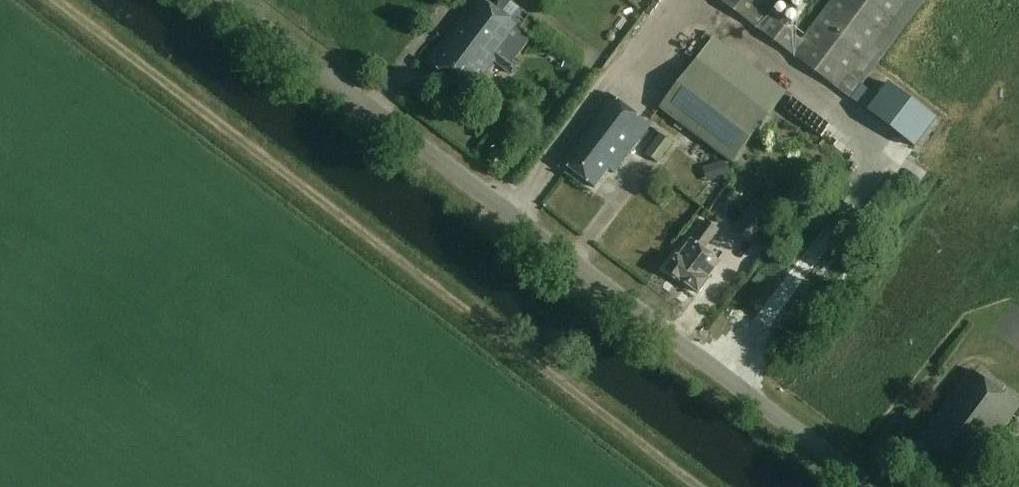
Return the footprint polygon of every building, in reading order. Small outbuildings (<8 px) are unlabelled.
[(485,74),(494,61),(496,62),(521,29),(482,0),(475,0),(429,61),(467,89),(481,71),(485,74)] [(915,146),(937,120),(890,82),(879,96),(862,84),(925,0),(832,0),(801,41),(767,16),(779,0),(716,0),(915,146)] [(574,73),(578,63),(569,59),(564,68),(574,73)] [(697,59),(659,108),(732,164),(770,115),(697,59)] [(559,159),(596,187),(610,169),(614,172),(649,126),(608,94),(559,159)] [(661,134),(646,153),(658,163),(674,143),(661,134)] [(713,165),(718,179),(729,175),(724,161),(713,165)] [(732,231),(752,247),(773,220),(752,204),(732,231)] [(682,280),(699,293),(710,280),(708,278),(721,262),(704,249),(719,230),(706,221),(680,256),(678,254),(666,270),(681,281),(682,280)] [(992,443),(1010,420),(1018,407),(1018,406),(972,370),(917,442),(958,474),(972,455),(976,459),(987,445),(989,446),(992,443)] [(1016,451),(1005,442),(997,452),(1009,461),(1016,451)]
